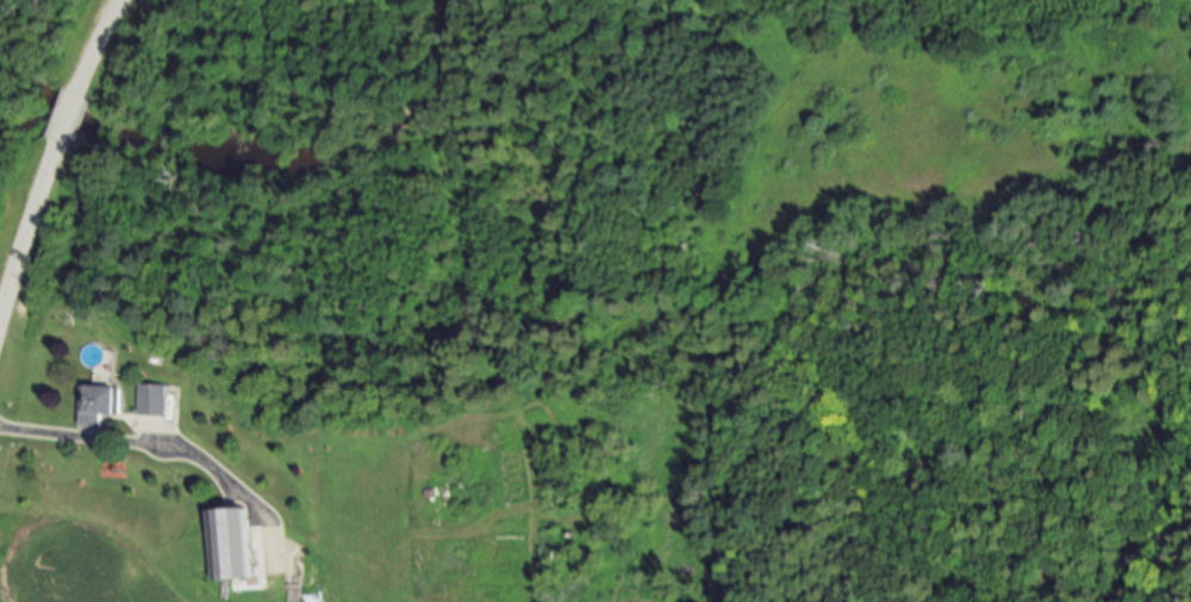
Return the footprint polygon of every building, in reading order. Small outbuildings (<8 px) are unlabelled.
[(177,394),(172,393),(172,385),(140,384),(139,417),(176,418),(177,394)] [(117,416),(118,388),(83,387),(82,428),(102,428),(102,415),(117,416)] [(215,581),(252,580),(249,509),(212,511),(215,581)]
